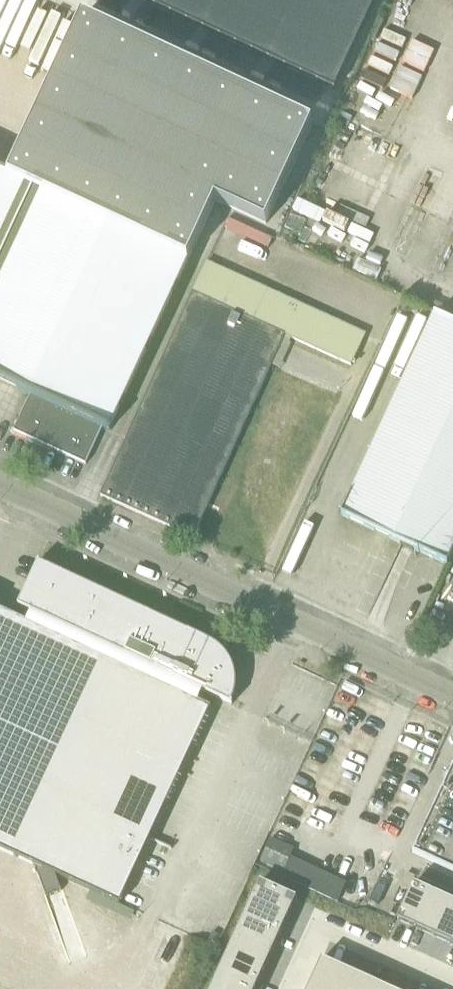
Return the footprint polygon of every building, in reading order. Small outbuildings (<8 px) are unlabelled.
[(171,13),(177,0),(142,0),(171,13)] [(171,13),(204,29),(217,0),(177,0),(171,13)] [(204,29),(236,44),(256,0),(217,0),(204,29)] [(236,44),(269,59),(296,0),(256,0),(236,44)] [(269,59),(301,74),(332,8),(315,0),(296,0),(269,59)] [(332,8),(366,23),(377,0),(336,0),(332,8)] [(332,8),(301,74),(335,90),(366,23),(332,8)] [(31,394),(14,431),(86,465),(103,428),(109,431),(188,259),(189,260),(216,201),(266,224),(313,125),(83,17),(9,176),(0,171),(0,380),(31,394)] [(101,496),(194,538),(286,335),(352,365),(366,334),(207,262),(196,287),(200,288),(197,294),(193,292),(101,496)] [(452,550),(452,322),(437,315),(343,516),(446,564),(452,550)] [(46,871),(83,888),(120,905),(212,708),(199,702),(203,692),(204,691),(222,700),(231,704),(232,702),(233,700),(234,697),(235,695),(235,692),(236,690),(236,687),(236,685),(236,682),(236,680),(236,677),(236,675),(235,672),(234,670),(234,668),(233,665),(232,663),(231,661),(229,659),(228,657),(226,655),(225,653),(223,651),(221,649),(219,647),(217,646),(215,645),(213,643),(211,642),(39,562),(19,605),(32,612),(27,622),(0,610),(0,849),(46,871)] [(413,852),(452,871),(452,766),(413,852)] [(295,849),(272,838),(261,861),(284,872),(295,849)] [(261,883),(252,901),(289,917),(297,899),(261,883)] [(414,884),(398,920),(416,928),(433,892),(414,884)] [(433,892),(416,928),(435,937),(451,901),(433,892)] [(252,901),(244,919),(281,936),(289,917),(252,901)] [(435,937),(452,945),(452,902),(451,901),(435,937)] [(244,919),(236,937),(272,954),(281,936),(244,919)] [(236,937),(227,955),(264,972),(272,954),(236,937)] [(219,974),(253,988),(257,988),(264,972),(227,955),(219,974)] [(309,988),(331,988),(341,968),(323,959),(309,988)] [(331,988),(353,988),(359,976),(341,968),(331,988)] [(212,988),(253,988),(219,974),(212,988)] [(353,988),(375,988),(377,984),(359,976),(353,988)]
